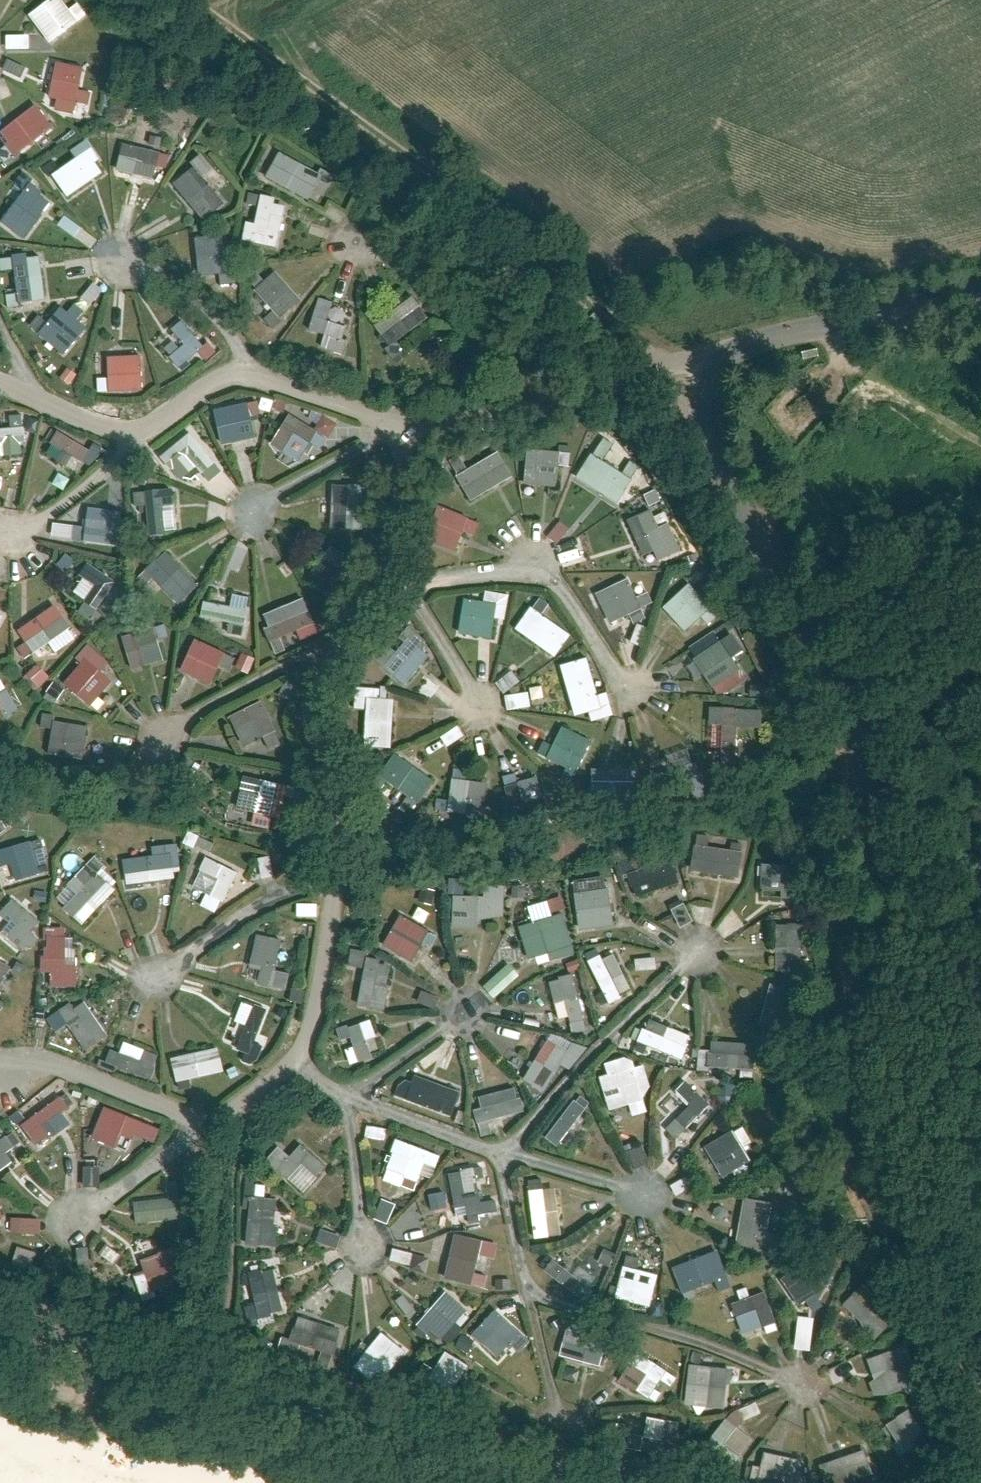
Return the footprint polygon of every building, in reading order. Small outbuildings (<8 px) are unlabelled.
[(28,12),(51,43),(91,14),(81,1),(71,8),(65,0),(45,0),(28,12)] [(32,46),(32,33),(10,33),(10,46),(32,46)] [(101,65),(51,60),(47,97),(64,98),(63,107),(97,111),(101,65)] [(4,130),(20,153),(56,127),(40,104),(4,130)] [(55,172),(69,195),(108,170),(100,158),(104,155),(93,137),(74,150),(78,157),(55,172)] [(119,169),(156,177),(162,148),(125,140),(119,169)] [(323,175),(282,150),(267,176),(307,200),(323,175)] [(226,205),(196,164),(174,181),(203,221),(226,205)] [(7,219),(27,233),(51,199),(42,193),(44,190),(32,181),(36,177),(26,170),(17,182),(28,189),(7,219)] [(279,194),(250,189),(248,203),(259,205),(257,221),(245,219),(242,237),(283,243),(290,202),(278,200),(279,194)] [(227,268),(224,230),(195,233),(198,270),(227,268)] [(48,298),(43,253),(2,258),(3,269),(14,268),(17,290),(6,292),(7,303),(48,298)] [(272,320),(302,295),(279,268),(266,278),(260,271),(243,285),(272,320)] [(416,294),(378,318),(393,342),(431,317),(416,294)] [(66,350),(94,316),(70,297),(51,320),(43,313),(34,324),(66,350)] [(337,303),(322,297),(311,325),(347,338),(352,323),(332,316),(337,303)] [(207,341),(184,317),(156,344),(179,368),(207,341)] [(111,388),(148,388),(149,345),(112,344),(111,388)] [(248,399),(216,408),(226,442),(258,433),(248,399)] [(320,432),(291,414),(272,447),(301,464),(320,432)] [(0,426),(0,454),(36,452),(34,424),(0,426)] [(94,446),(57,428),(43,455),(80,474),(94,446)] [(221,461),(196,431),(168,455),(193,485),(221,461)] [(516,476),(501,449),(458,474),(473,500),(516,476)] [(592,453),(577,475),(617,502),(632,480),(592,453)] [(564,456),(528,454),(527,486),(563,487),(564,456)] [(369,529),(369,481),(331,481),(331,529),(369,529)] [(177,495),(145,497),(147,533),(178,532),(177,495)] [(465,540),(473,518),(441,507),(433,529),(465,540)] [(120,513),(87,509),(83,543),(115,547),(120,513)] [(672,556),(653,509),(625,520),(640,557),(656,551),(661,561),(672,556)] [(563,542),(572,525),(560,519),(551,536),(563,542)] [(334,598),(365,562),(338,539),(307,575),(334,598)] [(169,549),(141,576),(174,611),(203,584),(169,549)] [(94,618),(121,579),(88,556),(61,595),(94,618)] [(631,575),(596,591),(612,624),(646,609),(631,575)] [(712,610),(691,584),(665,605),(686,631),(712,610)] [(246,630),(251,596),(210,589),(204,623),(246,630)] [(512,594),(459,591),(457,632),(500,634),(501,616),(511,616),(512,594)] [(319,633),(304,596),(262,613),(276,649),(319,633)] [(104,606),(109,616),(122,611),(117,600),(104,606)] [(80,637),(57,604),(19,630),(35,653),(53,640),(60,650),(80,637)] [(574,633),(535,606),(520,628),(559,655),(574,633)] [(412,625),(403,636),(410,641),(401,651),(389,640),(376,655),(409,684),(435,655),(423,645),(429,640),(412,625)] [(166,659),(157,626),(125,635),(134,668),(166,659)] [(211,684),(227,650),(198,636),(182,670),(211,684)] [(747,678),(722,638),(695,656),(720,695),(747,678)] [(83,655),(64,680),(93,702),(112,677),(83,655)] [(606,704),(590,656),(563,664),(578,712),(606,704)] [(42,663),(29,674),(39,686),(52,676),(42,663)] [(0,679),(0,712),(13,708),(2,678),(0,679)] [(508,694),(510,709),(534,705),(531,690),(508,694)] [(395,745),(396,696),(365,695),(364,745),(395,745)] [(277,728),(262,700),(230,717),(245,745),(277,728)] [(740,754),(739,706),(712,706),(712,754),(740,754)] [(94,721),(46,712),(43,724),(55,727),(53,741),(89,748),(94,721)] [(596,739),(562,722),(556,735),(548,731),(537,753),(566,767),(561,776),(575,783),(596,739)] [(445,734),(450,744),(467,734),(461,725),(445,734)] [(415,811),(437,777),(396,750),(374,783),(415,811)] [(694,753),(652,775),(662,793),(704,771),(694,753)] [(641,765),(593,767),(594,788),(641,787),(641,765)] [(549,804),(540,773),(521,779),(518,767),(500,772),(513,815),(549,804)] [(486,816),(490,776),(446,772),(442,812),(486,816)] [(275,815),(281,782),(247,776),(241,808),(256,811),(275,815)] [(272,828),(275,815),(256,811),(254,824),(272,828)] [(34,837),(0,845),(0,873),(2,880),(42,870),(34,837)] [(181,877),(177,841),(156,844),(157,852),(127,856),(130,884),(181,877)] [(668,851),(627,872),(640,897),(681,876),(668,851)] [(218,912),(240,870),(211,855),(194,886),(207,893),(202,903),(218,912)] [(743,875),(742,855),(692,856),(692,870),(715,870),(715,876),(743,875)] [(758,861),(758,900),(802,900),(802,861),(758,861)] [(88,925),(120,888),(89,862),(79,875),(85,881),(65,905),(88,925)] [(608,874),(577,875),(579,928),(616,927),(616,900),(612,900),(612,886),(608,886),(608,874)] [(452,878),(453,892),(467,891),(466,877),(452,878)] [(506,895),(458,895),(458,930),(505,930),(506,895)] [(12,899),(0,912),(0,920),(5,924),(0,929),(0,934),(28,960),(35,935),(12,899)] [(687,901),(675,907),(684,925),(696,919),(687,901)] [(535,959),(576,944),(561,907),(521,922),(535,959)] [(379,941),(414,959),(431,928),(396,909),(379,941)] [(804,918),(771,919),(774,972),(806,970),(804,918)] [(66,924),(46,925),(46,951),(52,951),(52,984),(69,984),(69,973),(79,973),(79,945),(75,945),(75,936),(66,936),(66,924)] [(286,940),(257,933),(247,978),(275,984),(286,940)] [(613,947),(589,960),(614,1004),(637,991),(613,947)] [(370,952),(353,949),(350,965),(364,967),(358,1008),(387,1013),(394,964),(383,962),(383,957),(370,955),(370,952)] [(638,957),(639,968),(659,967),(659,956),(638,957)] [(0,960),(0,982),(9,965),(0,960)] [(509,962),(486,984),(498,998),(522,976),(509,962)] [(589,1024),(575,970),(545,978),(559,1032),(589,1024)] [(766,982),(758,1017),(788,1023),(796,988),(766,982)] [(421,1001),(439,1006),(443,996),(425,990),(421,1001)] [(269,1006),(241,996),(225,1038),(253,1049),(269,1006)] [(84,1051),(112,1033),(89,998),(76,1007),(72,1002),(57,1012),(84,1051)] [(338,1029),(353,1061),(375,1051),(369,1040),(383,1034),(373,1013),(338,1029)] [(692,1038),(650,1016),(638,1041),(680,1062),(692,1038)] [(154,1078),(164,1050),(119,1034),(109,1062),(154,1078)] [(551,1091),(573,1049),(549,1037),(527,1079),(551,1091)] [(761,1072),(759,1038),(713,1040),(714,1074),(761,1072)] [(220,1044),(177,1052),(182,1080),(225,1072),(220,1044)] [(647,1064),(639,1066),(645,1088),(653,1086),(647,1064)] [(636,1065),(601,1076),(612,1110),(633,1104),(637,1116),(650,1112),(636,1065)] [(452,1117),(462,1088),(416,1072),(413,1081),(407,1079),(398,1086),(394,1098),(452,1117)] [(711,1105),(686,1080),(669,1097),(682,1110),(677,1115),(688,1127),(711,1105)] [(529,1109),(522,1083),(473,1097),(484,1134),(497,1131),(494,1119),(529,1109)] [(64,1089),(21,1121),(38,1144),(81,1111),(64,1089)] [(591,1106),(577,1095),(548,1132),(562,1142),(591,1106)] [(161,1119),(107,1101),(97,1131),(151,1148),(161,1119)] [(371,1125),(370,1136),(388,1137),(389,1127),(371,1125)] [(753,1158),(734,1130),(701,1151),(720,1180),(753,1158)] [(0,1143),(0,1173),(16,1162),(9,1152),(17,1147),(10,1137),(0,1143)] [(433,1179),(441,1155),(391,1139),(379,1175),(420,1188),(424,1176),(433,1179)] [(646,1144),(628,1150),(635,1171),(653,1164),(646,1144)] [(299,1145),(278,1168),(304,1192),(326,1168),(299,1145)] [(683,1162),(675,1154),(657,1174),(665,1181),(683,1162)] [(87,1164),(87,1184),(102,1184),(102,1164),(87,1164)] [(482,1213),(476,1164),(447,1167),(454,1217),(482,1213)] [(182,1215),(179,1180),(168,1181),(169,1196),(139,1199),(141,1218),(182,1215)] [(561,1186),(532,1189),(538,1235),(566,1232),(561,1186)] [(433,1194),(435,1208),(449,1206),(448,1192),(433,1194)] [(399,1202),(385,1195),(376,1213),(391,1220),(399,1202)] [(768,1255),(773,1200),(743,1197),(738,1245),(750,1246),(749,1253),(768,1255)] [(274,1201),(251,1199),(247,1244),(276,1247),(278,1228),(272,1227),(274,1201)] [(42,1231),(42,1217),(14,1217),(14,1231),(42,1231)] [(131,1238),(105,1222),(98,1234),(124,1250),(131,1238)] [(310,1239),(336,1250),(343,1233),(317,1222),(310,1239)] [(474,1281),(486,1242),(456,1233),(444,1271),(474,1281)] [(193,1288),(176,1240),(135,1255),(152,1303),(193,1288)] [(559,1242),(542,1262),(581,1297),(599,1278),(559,1242)] [(414,1248),(396,1245),(393,1258),(412,1261),(414,1248)] [(33,1268),(38,1252),(21,1246),(16,1262),(33,1268)] [(734,1288),(719,1249),(677,1266),(687,1292),(719,1279),(724,1291),(734,1288)] [(653,1306),(660,1271),(639,1267),(641,1255),(626,1253),(617,1299),(653,1306)] [(813,1256),(781,1278),(799,1303),(830,1281),(813,1256)] [(267,1261),(241,1268),(257,1327),(283,1320),(267,1261)] [(445,1284),(415,1320),(446,1345),(475,1308),(445,1284)] [(896,1317),(864,1285),(845,1305),(877,1337),(896,1317)] [(750,1286),(724,1297),(743,1344),(782,1329),(765,1288),(753,1293),(750,1286)] [(498,1359),(523,1332),(497,1308),(472,1334),(498,1359)] [(334,1352),(342,1325),(301,1313),(293,1340),(334,1352)] [(816,1353),(817,1317),(799,1317),(798,1352),(816,1353)] [(386,1375),(407,1350),(379,1328),(359,1353),(386,1375)] [(569,1328),(564,1356),(609,1364),(614,1337),(569,1328)] [(921,1381),(907,1345),(875,1357),(889,1393),(921,1381)] [(469,1364),(447,1351),(433,1376),(454,1389),(469,1364)] [(670,1370),(641,1352),(623,1379),(652,1398),(670,1370)] [(729,1368),(698,1366),(696,1408),(726,1409),(729,1368)] [(679,1443),(682,1418),(648,1414),(645,1439),(679,1443)] [(927,1437),(914,1415),(887,1432),(900,1453),(927,1437)] [(759,1444),(726,1419),(704,1447),(737,1473),(759,1444)] [(863,1446),(824,1463),(833,1482),(851,1482),(875,1473),(863,1446)] [(761,1482),(796,1482),(802,1458),(769,1450),(761,1482)]
